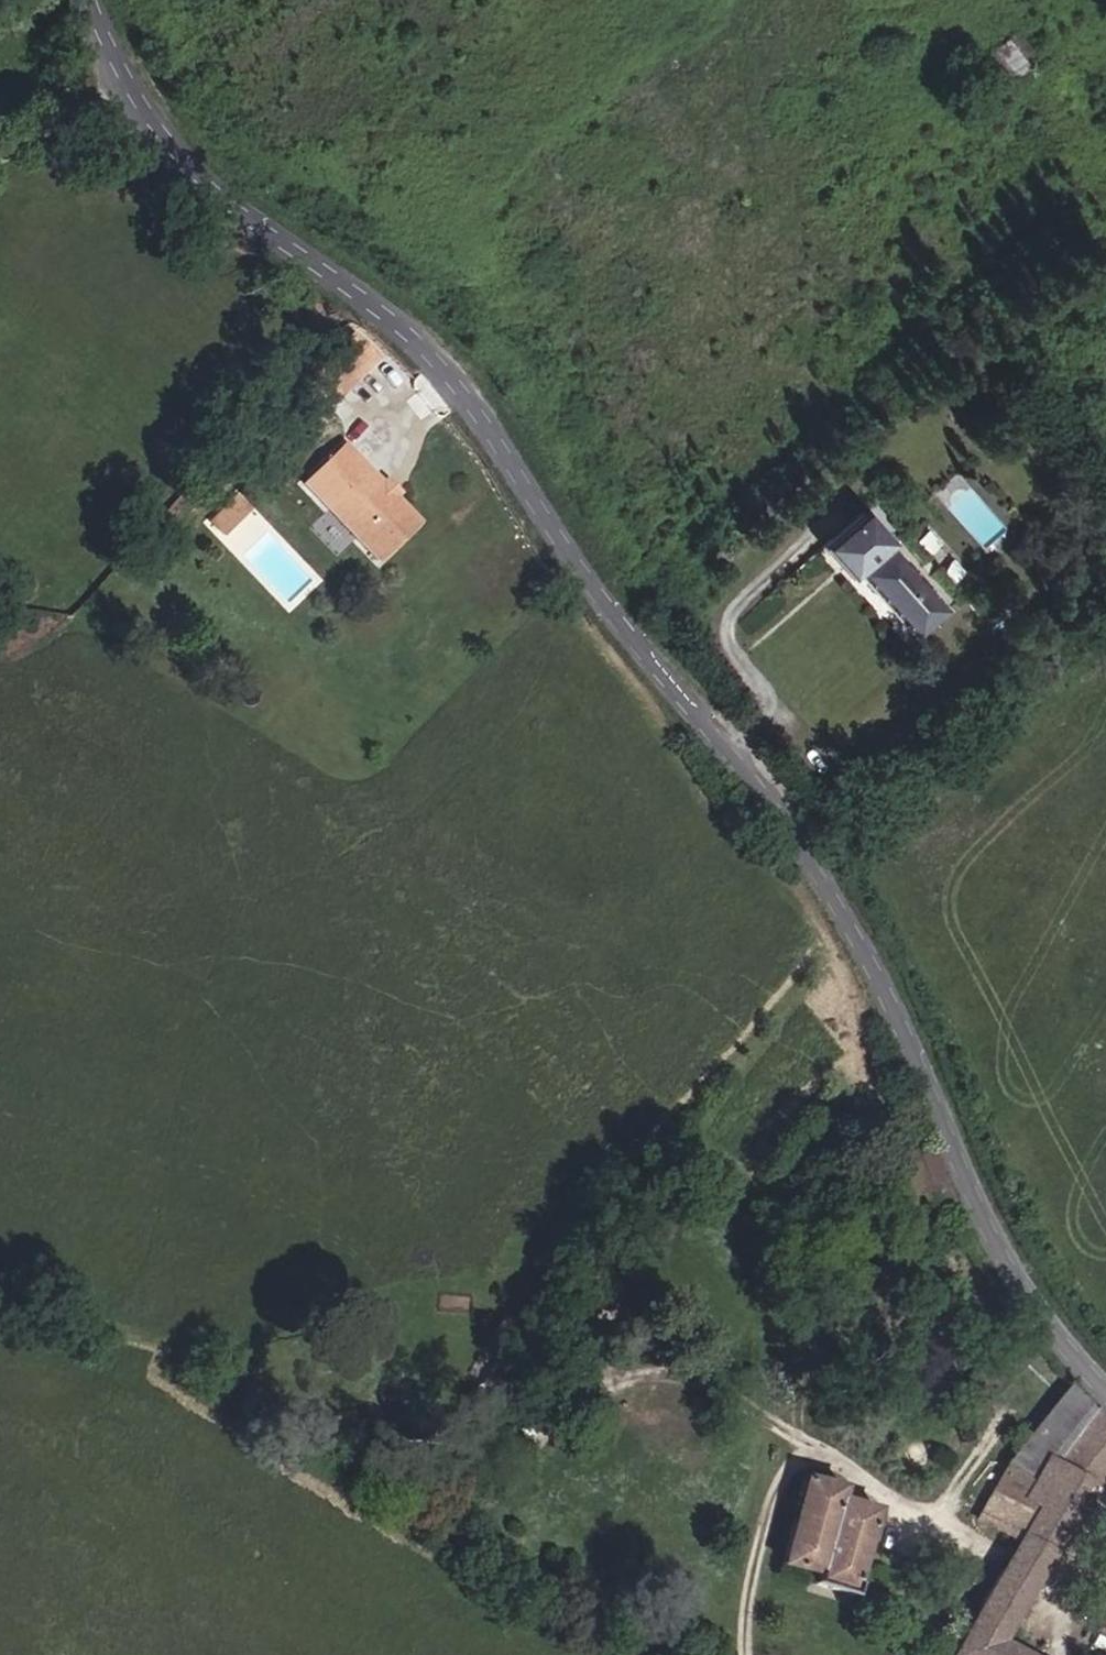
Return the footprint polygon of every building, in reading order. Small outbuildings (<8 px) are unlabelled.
[(382,559),(418,516),(335,446),(299,490),(382,559)] [(223,522),(233,508),(219,497),(209,511),(223,522)] [(882,547),(888,542),(861,513),(855,519),(882,547)] [(905,636),(942,602),(888,542),(882,547),(855,519),(816,555),(843,584),(849,578),(905,636)] [(1087,1493),(1105,1462),(1105,1434),(1100,1429),(1055,1377),(1015,1427),(964,1508),(1000,1531),(929,1654),(1023,1654),(984,1633),(1075,1486),(1087,1493)] [(790,1584),(834,1595),(860,1506),(822,1495),(826,1482),(787,1470),(759,1556),(795,1566),(790,1584)]
